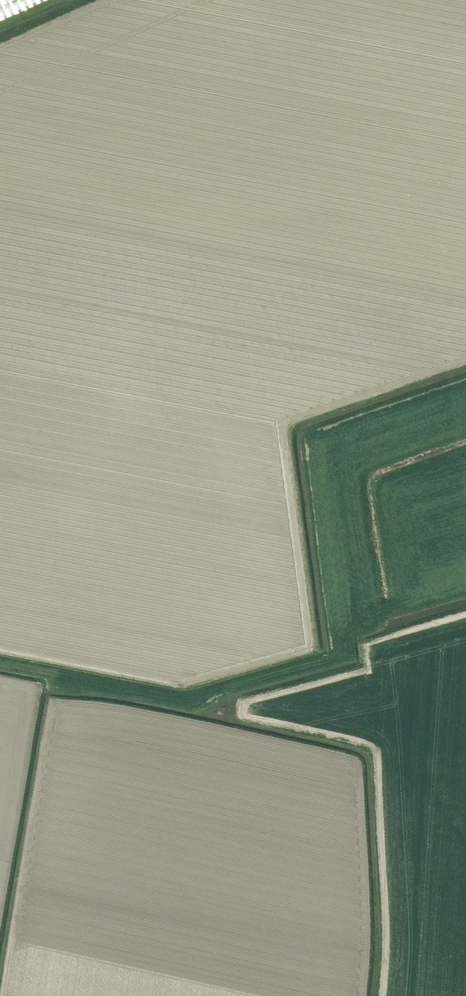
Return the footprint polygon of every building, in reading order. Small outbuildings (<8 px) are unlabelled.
[(41,0),(0,0),(0,18),(41,0)]
